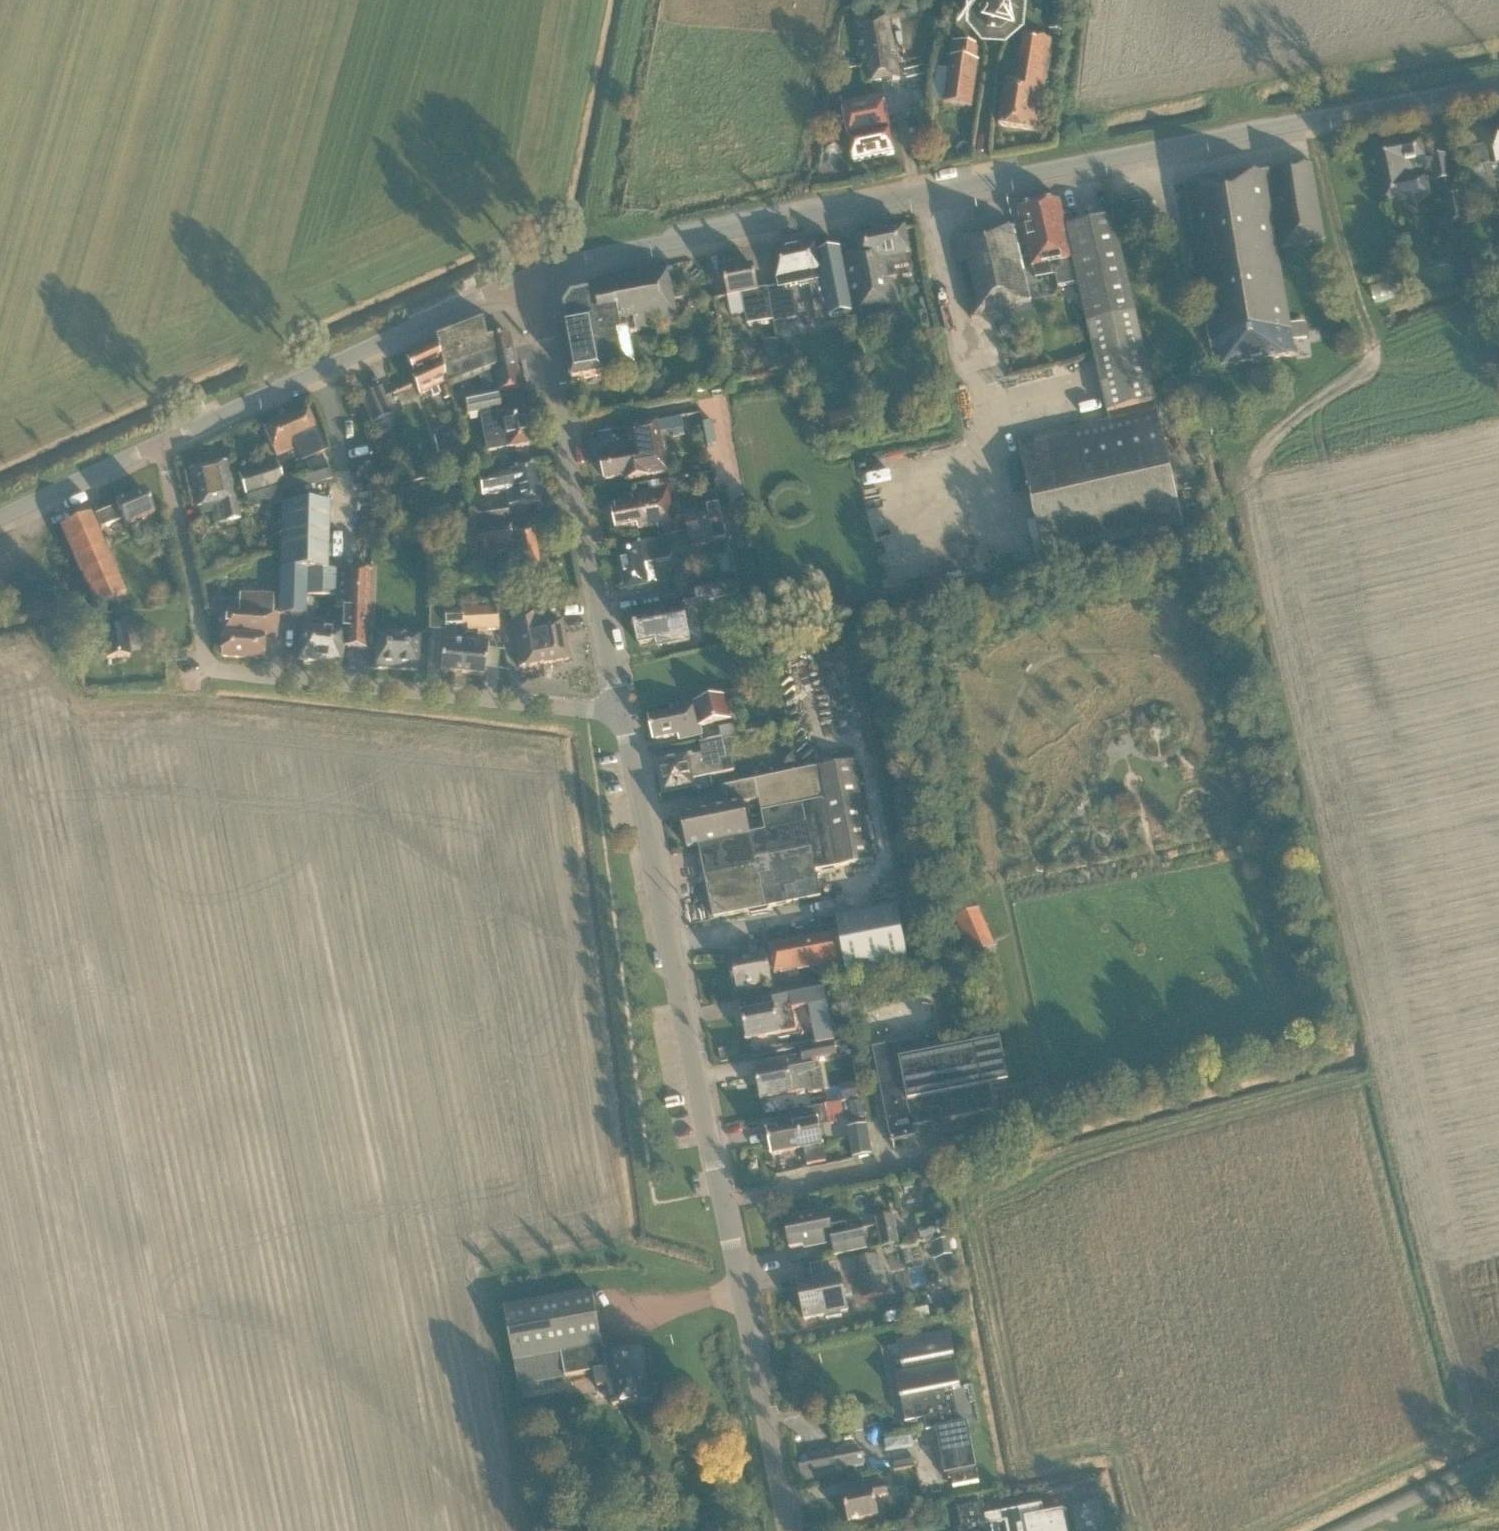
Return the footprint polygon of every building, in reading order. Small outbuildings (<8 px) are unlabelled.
[(1006,4),(994,3),(991,3),(982,11),(980,14),(978,26),(979,30),(987,39),(990,41),(1002,42),(1005,41),(1015,34),(1016,31),(1018,19),(1017,15),(1009,6),(1006,4)] [(901,79),(891,20),(890,11),(855,16),(866,85),(901,79)] [(965,16),(952,15),(949,37),(963,38),(965,16)] [(1017,82),(1013,81),(1007,80),(999,125),(1037,132),(1052,40),(1025,36),(1019,70),(1017,82)] [(975,46),(953,42),(951,58),(939,56),(936,73),(934,86),(947,88),(945,103),(945,104),(972,108),(979,61),(977,61),(979,50),(975,46)] [(883,92),(883,91),(845,99),(845,100),(842,101),(854,162),(895,154),(883,92)] [(1489,125),(1497,164),(1498,164),(1498,123),(1489,125)] [(1426,159),(1422,137),(1375,146),(1381,175),(1378,176),(1383,204),(1429,195),(1427,185),(1425,176),(1417,177),(1415,170),(1427,168),(1428,170),(1432,169),(1434,182),(1451,178),(1447,154),(1431,157),(1431,158),(1426,159)] [(1265,171),(1266,179),(1271,179),(1282,247),(1325,239),(1312,164),(1265,171)] [(1497,168),(1496,165),(1467,170),(1473,204),(1498,199),(1493,169),(1497,168)] [(1184,185),(1204,308),(1286,295),(1266,179),(1265,171),(1184,185)] [(1470,230),(1462,188),(1439,193),(1448,234),(1470,230)] [(1066,228),(1060,202),(1019,209),(1032,268),(1048,265),(1049,270),(1053,270),(1054,276),(1058,276),(1060,288),(1080,284),(1088,326),(1110,421),(1018,442),(1045,559),(1184,527),(1136,315),(1114,217),(1066,228)] [(1011,310),(1031,301),(1032,301),(1014,227),(954,240),(972,319),(1011,310)] [(910,254),(905,228),(856,238),(859,253),(845,255),(856,312),(898,304),(893,279),(897,278),(896,269),(908,266),(906,254),(910,254)] [(779,289),(799,285),(800,289),(810,287),(809,283),(824,279),(819,253),(817,245),(773,254),(779,289)] [(840,249),(819,253),(824,279),(809,283),(810,287),(815,311),(829,308),(831,318),(854,314),(840,249)] [(1490,284),(1484,261),(1471,264),(1477,287),(1490,284)] [(638,368),(632,332),(679,324),(668,265),(605,277),(606,282),(587,285),(589,296),(574,299),(567,308),(570,324),(563,325),(566,345),(568,357),(569,361),(573,381),(605,375),(605,374),(638,368)] [(754,267),(724,273),(729,297),(743,295),(749,326),(774,321),(775,321),(774,313),(771,297),(770,294),(760,296),(759,291),(754,267)] [(1475,281),(1471,268),(1458,271),(1462,285),(1475,281)] [(783,295),(771,297),(774,313),(775,321),(774,321),(775,321),(788,319),(783,295)] [(1291,324),(1286,295),(1204,308),(1211,345),(1218,343),(1222,368),(1296,356),(1293,341),(1308,339),(1305,322),(1291,324)] [(483,321),(435,338),(437,345),(447,384),(448,387),(448,389),(479,377),(482,394),(464,398),(467,416),(480,413),(496,410),(501,409),(498,392),(521,388),(510,335),(486,340),(483,321)] [(782,372),(781,365),(777,341),(764,343),(769,374),(782,372)] [(438,388),(447,384),(437,345),(407,358),(415,375),(412,377),(421,396),(430,392),(433,398),(441,394),(438,388)] [(448,387),(440,389),(443,401),(450,399),(448,389),(448,387)] [(392,414),(380,388),(358,397),(369,424),(392,414)] [(497,415),(496,410),(480,413),(487,452),(508,448),(509,448),(530,444),(524,409),(502,413),(502,414),(497,415)] [(316,430),(307,410),(264,429),(273,450),(273,449),(276,456),(311,440),(320,459),(323,458),(327,456),(319,437),(315,430),(316,430)] [(668,472),(663,448),(658,423),(654,423),(654,422),(626,427),(631,454),(602,460),(606,480),(626,476),(627,481),(650,476),(668,472)] [(441,474),(446,474),(448,484),(465,481),(462,470),(465,469),(460,446),(458,447),(455,433),(433,438),(441,474)] [(228,463),(228,462),(226,463),(227,463),(202,469),(202,468),(201,468),(199,466),(192,467),(192,470),(190,471),(198,508),(215,504),(220,524),(240,519),(228,463)] [(283,484),(276,462),(238,475),(245,497),(283,484)] [(540,501),(534,466),(479,475),(483,497),(507,493),(510,507),(540,501)] [(669,488),(650,492),(633,495),(634,502),(616,505),(617,510),(614,511),(614,513),(612,517),(613,524),(617,526),(618,529),(638,525),(639,528),(658,525),(658,528),(676,524),(669,488)] [(116,507),(95,516),(101,529),(115,523),(122,520),(125,527),(142,519),(151,515),(154,514),(144,491),(115,504),(116,507)] [(682,512),(686,531),(723,524),(717,492),(700,496),(702,508),(682,512)] [(281,504),(279,568),(278,594),(278,595),(278,615),(305,616),(306,569),(328,570),(330,506),(281,504)] [(508,520),(506,507),(474,510),(475,524),(508,520)] [(90,515),(61,527),(96,607),(125,595),(97,531),(90,515)] [(503,552),(510,557),(512,577),(518,576),(518,577),(540,573),(535,532),(520,534),(513,535),(512,524),(476,529),(477,540),(479,555),(497,553),(503,552)] [(723,524),(686,531),(690,549),(710,545),(713,558),(729,555),(723,524)] [(671,554),(667,538),(663,539),(641,544),(641,543),(618,548),(627,590),(650,586),(649,585),(656,584),(652,563),(667,560),(669,558),(670,558),(671,555),(671,554)] [(698,604),(739,595),(734,575),(694,583),(698,604)] [(336,587),(336,630),(344,630),(342,647),(366,650),(368,635),(370,611),(369,587),(336,587)] [(802,604),(800,590),(776,596),(779,609),(802,604)] [(278,615),(278,595),(239,594),(239,601),(220,600),(218,621),(222,621),(220,657),(263,659),(264,636),(277,637),(278,615)] [(633,631),(637,630),(640,645),(668,640),(669,645),(690,640),(682,601),(633,611),(636,627),(632,627),(633,631)] [(440,670),(462,673),(466,640),(465,640),(467,625),(462,625),(461,610),(444,610),(444,608),(430,608),(429,630),(444,629),(444,626),(454,625),(453,639),(443,638),(440,670)] [(483,609),(461,610),(462,625),(467,625),(465,640),(466,640),(462,673),(484,675),(488,642),(477,641),(478,631),(495,631),(494,608),(483,609)] [(538,626),(536,611),(511,616),(520,668),(569,659),(562,622),(538,626)] [(128,656),(124,622),(101,624),(101,622),(80,625),(82,640),(102,637),(105,659),(128,656)] [(341,664),(342,647),(344,630),(336,630),(301,626),(297,660),(341,664)] [(368,635),(366,650),(374,650),(373,669),(395,669),(418,670),(419,634),(397,633),(375,632),(374,636),(368,635)] [(782,696),(779,681),(759,685),(762,701),(782,696)] [(731,719),(727,696),(671,708),(672,713),(650,717),(655,740),(679,735),(680,740),(703,735),(701,725),(731,719)] [(741,733),(739,724),(719,729),(721,738),(741,733)] [(728,760),(724,738),(701,742),(703,754),(660,763),(666,791),(694,785),(693,780),(734,771),(732,759),(728,760)] [(751,835),(700,845),(715,918),(820,896),(815,871),(875,860),(856,761),(817,768),(755,781),(759,801),(766,832),(751,835)] [(759,801),(755,781),(722,787),(726,806),(682,815),(689,848),(700,845),(751,835),(744,804),(759,801)] [(788,972),(799,970),(844,961),(846,974),(847,976),(909,965),(898,905),(836,917),(837,924),(838,932),(770,945),(772,957),(768,958),(768,957),(733,964),(738,988),(773,981),(771,969),(775,968),(776,974),(788,972)] [(975,957),(1000,947),(984,908),(959,918),(975,957)] [(818,984),(802,987),(791,989),(772,993),(774,1006),(742,1012),(748,1040),(781,1034),(796,1031),(793,1010),(808,1007),(815,1045),(833,1041),(822,984),(818,985),(818,984)] [(996,1110),(991,1086),(1009,1082),(1001,1040),(945,1051),(941,1035),(874,1048),(892,1139),(917,1134),(915,1126),(996,1110)] [(837,1055),(835,1043),(801,1049),(803,1062),(837,1055)] [(823,1091),(818,1064),(794,1068),(795,1069),(790,1070),(789,1064),(756,1070),(761,1099),(809,1089),(810,1093),(823,1091)] [(861,1098),(858,1083),(847,1085),(850,1100),(861,1098)] [(864,1114),(862,1102),(849,1105),(852,1117),(864,1114)] [(772,1155),(804,1148),(808,1165),(827,1161),(820,1126),(830,1125),(828,1115),(826,1105),(797,1111),(799,1123),(767,1129),(772,1155)] [(867,1126),(851,1129),(849,1130),(855,1160),(857,1159),(873,1156),(867,1126)] [(799,1155),(782,1157),(784,1175),(801,1173),(799,1155)] [(937,1187),(934,1173),(918,1176),(921,1190),(937,1187)] [(791,1248),(804,1245),(806,1251),(834,1245),(836,1255),(868,1249),(862,1221),(832,1227),(828,1210),(785,1219),(791,1248)] [(900,1243),(894,1215),(876,1219),(882,1247),(900,1243)] [(947,1235),(944,1221),(918,1227),(921,1240),(947,1235)] [(953,1256),(949,1240),(931,1244),(933,1256),(935,1256),(936,1259),(953,1256)] [(897,1253),(896,1286),(912,1286),(912,1268),(921,1268),(921,1253),(897,1253)] [(863,1299),(885,1294),(891,1293),(883,1256),(877,1257),(877,1255),(855,1260),(863,1299)] [(849,1310),(841,1275),(824,1279),(824,1283),(799,1288),(806,1319),(827,1315),(828,1319),(843,1316),(842,1312),(849,1310)] [(605,1355),(593,1292),(506,1309),(520,1386),(596,1371),(599,1387),(610,1385),(614,1406),(651,1399),(642,1348),(605,1355)] [(968,1422),(960,1423),(953,1389),(961,1387),(951,1332),(898,1343),(904,1373),(897,1375),(906,1423),(929,1418),(931,1431),(934,1430),(937,1430),(945,1475),(951,1473),(954,1486),(980,1481),(968,1422)] [(835,1457),(838,1470),(866,1464),(863,1451),(835,1457)] [(840,1480),(838,1470),(835,1457),(824,1460),(828,1482),(840,1480)] [(899,1487),(923,1481),(919,1466),(896,1472),(899,1487)] [(890,1494),(887,1483),(867,1487),(868,1491),(844,1497),(849,1522),(879,1516),(875,1497),(890,1494)] [(959,1514),(963,1530),(989,1530),(988,1526),(1007,1523),(1008,1530),(1068,1530),(1064,1511),(1045,1514),(1043,1506),(986,1517),(985,1512),(985,1509),(984,1505),(959,1510),(959,1514)]
